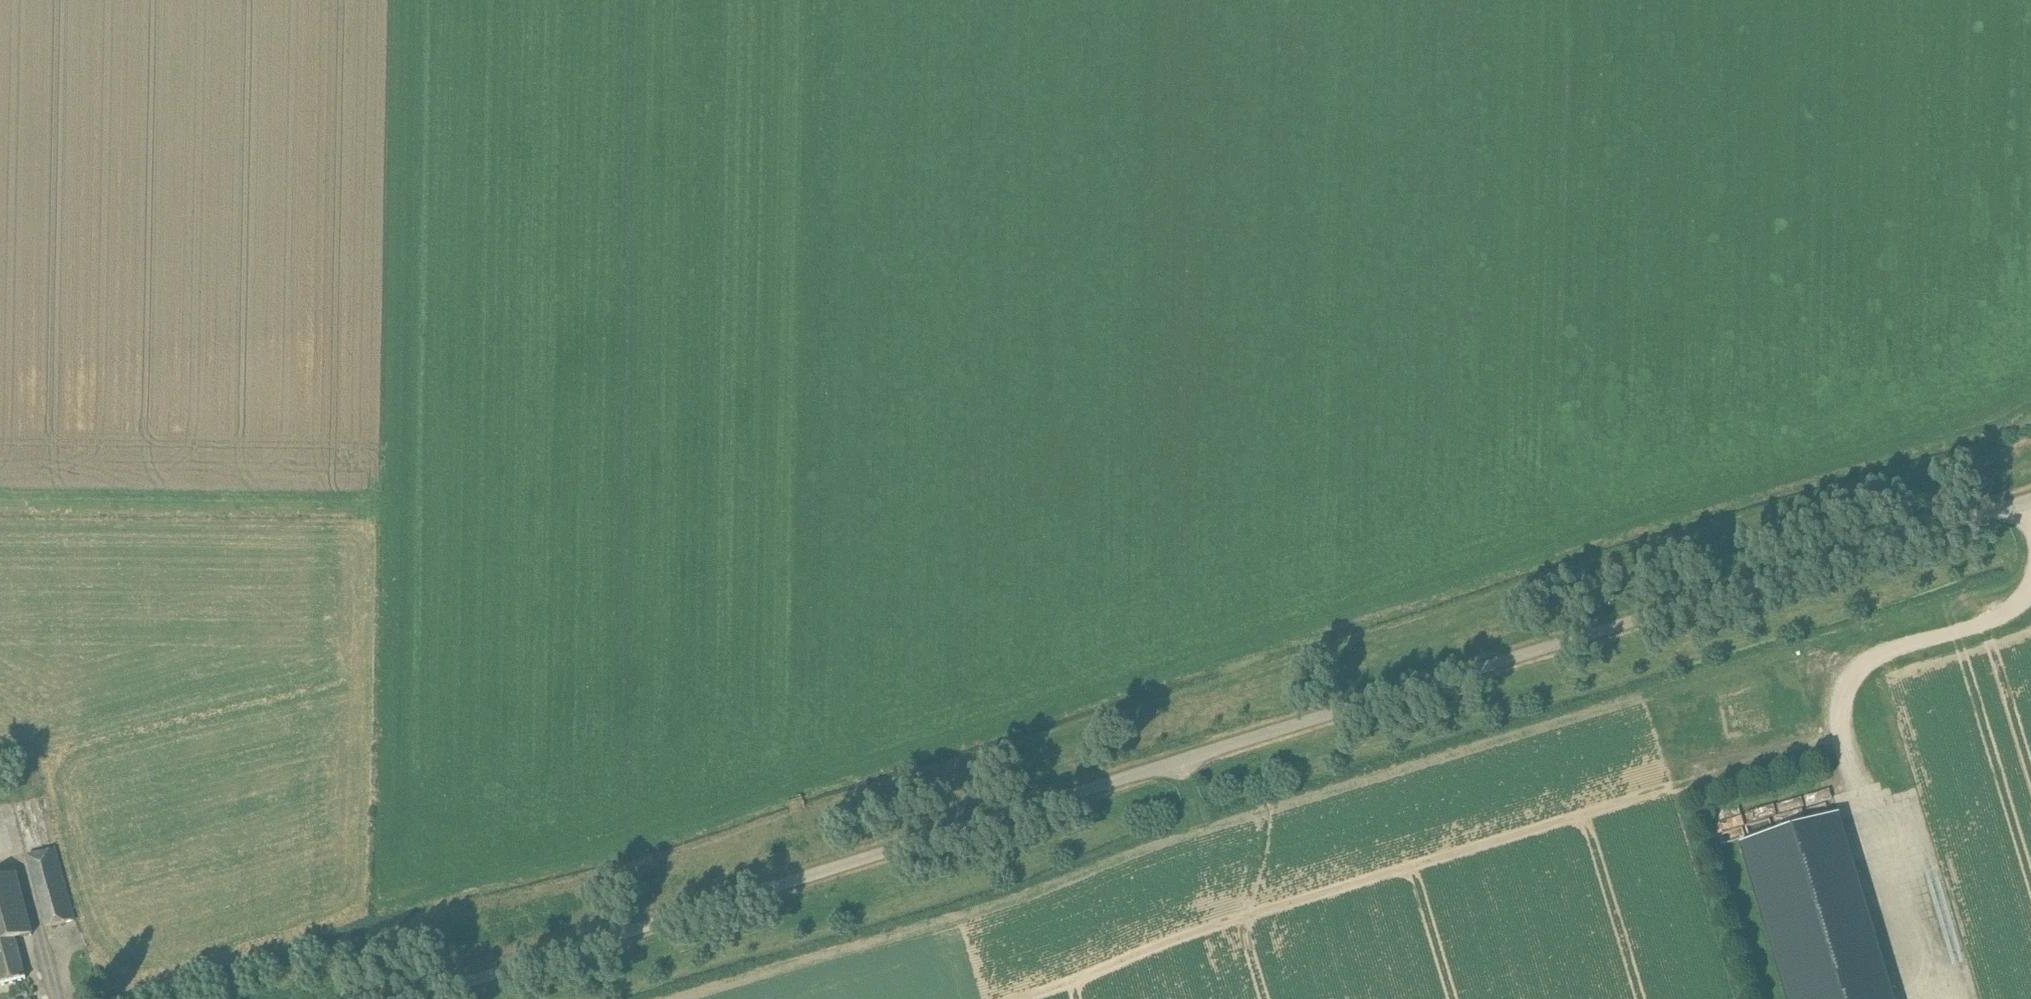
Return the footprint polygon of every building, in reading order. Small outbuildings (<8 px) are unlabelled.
[(10,773),(0,776),(0,807),(14,804),(27,857),(46,928),(73,921),(54,850),(56,849),(47,815),(50,814),(46,795),(45,795),(41,781),(14,787),(10,773)] [(1840,814),(1739,845),(1785,998),(1895,998),(1840,814)] [(25,979),(15,940),(31,936),(15,875),(0,879),(0,985),(25,979)]
